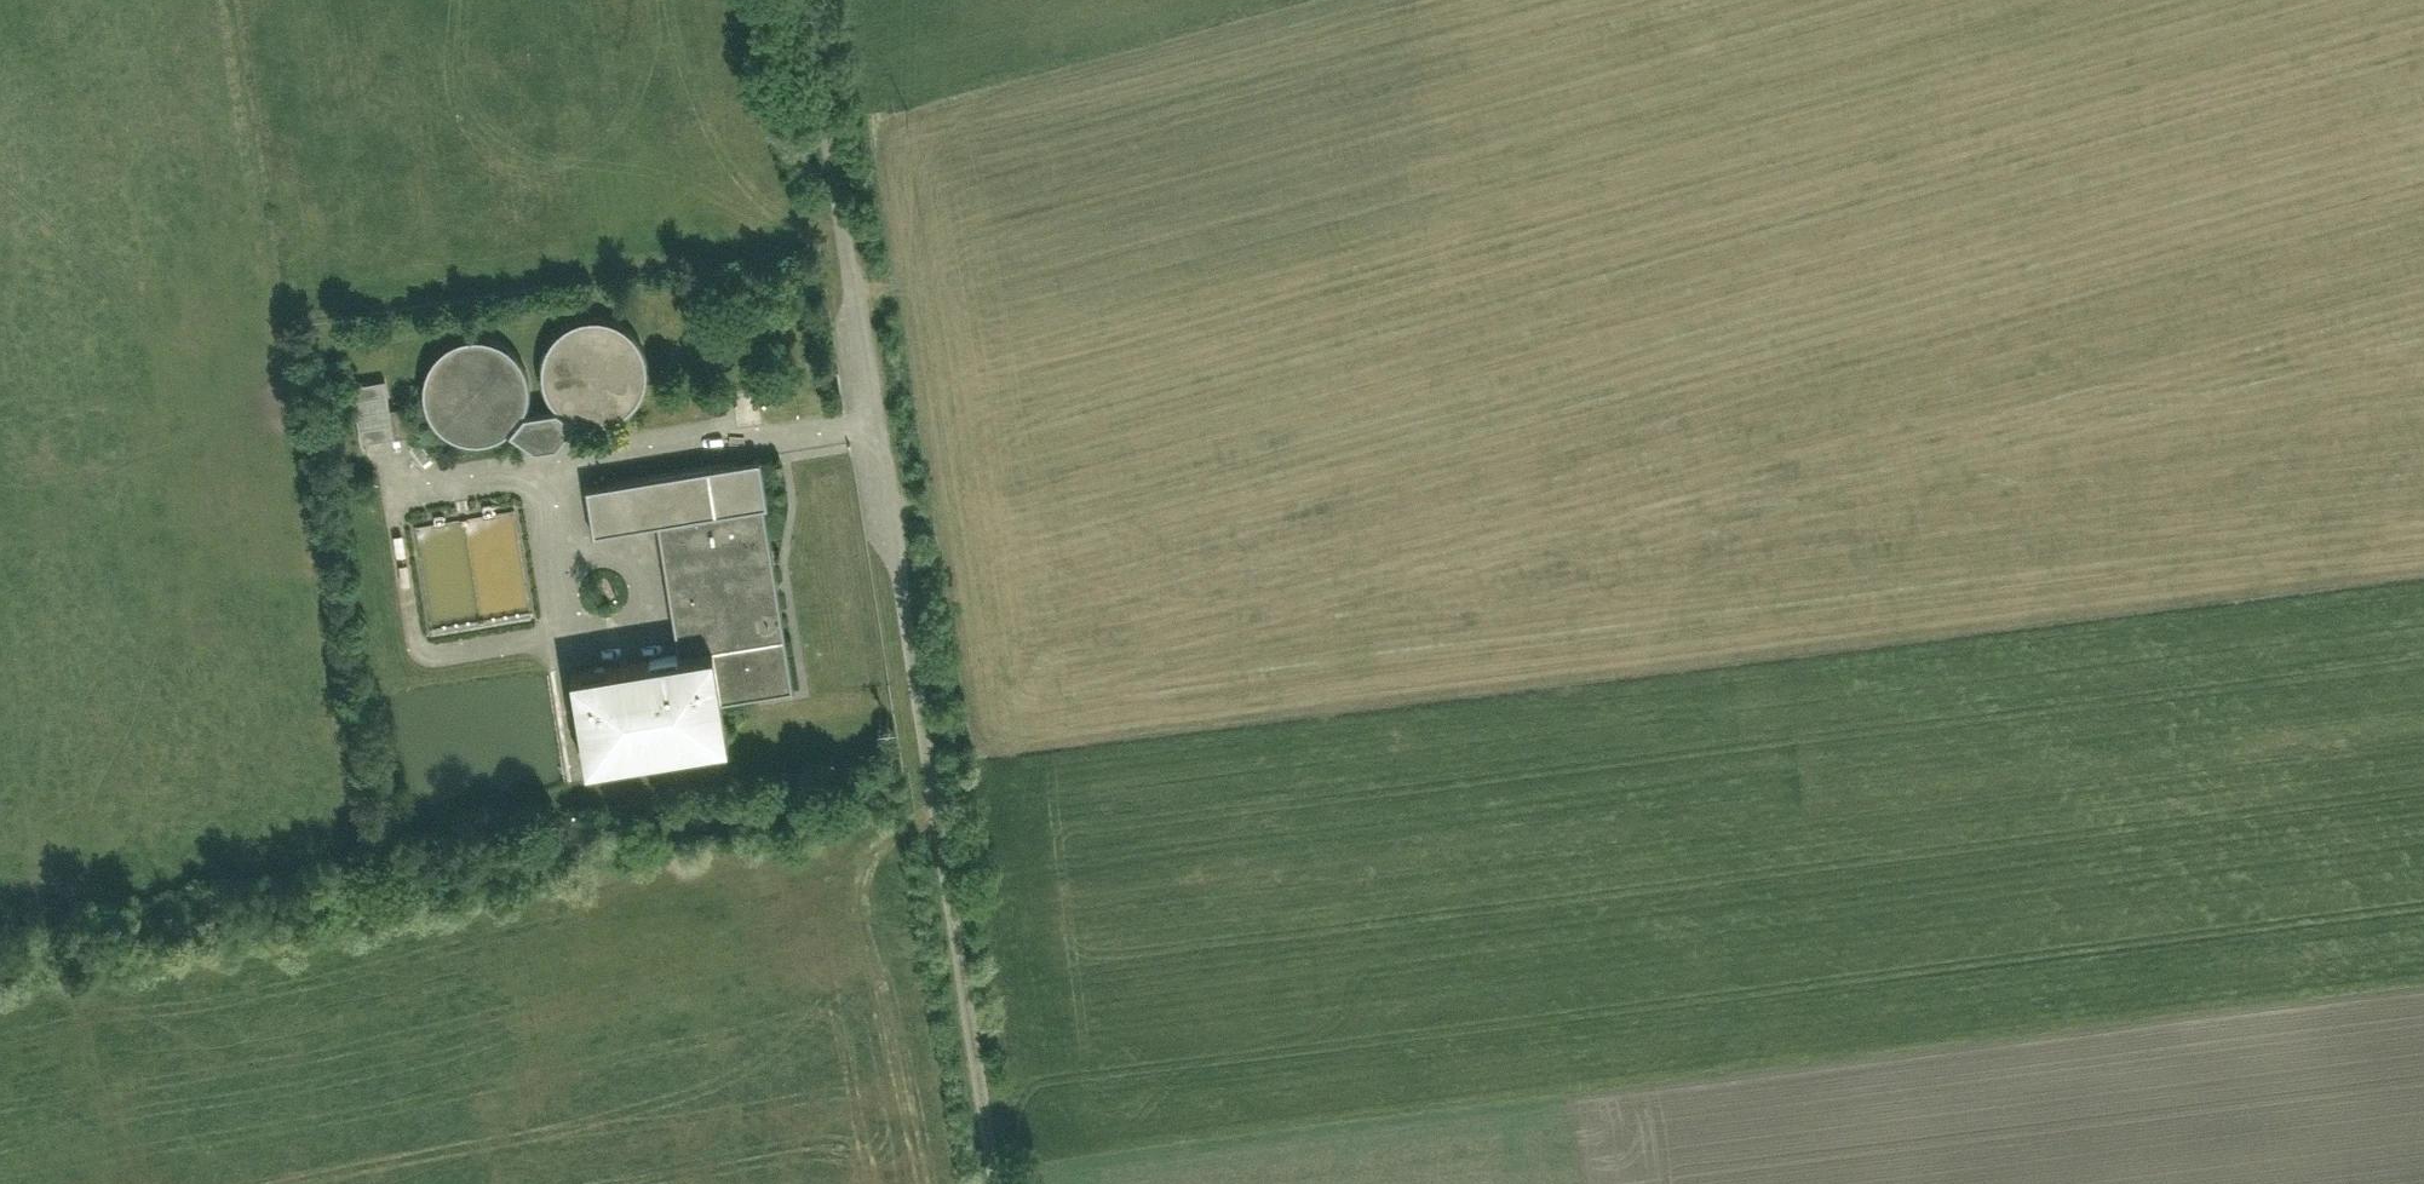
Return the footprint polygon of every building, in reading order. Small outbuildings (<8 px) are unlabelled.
[(542,386),(565,411),(600,417),(631,398),(641,367),(622,327),(579,317),(546,341),(542,386)] [(420,407),(442,433),(477,439),(508,419),(519,389),(500,349),(457,338),(423,362),(420,407)] [(714,649),(722,700),(794,689),(756,457),(586,485),(594,533),(658,523),(679,655),(714,649)] [(571,672),(586,766),(729,742),(722,700),(714,649),(679,655),(571,672)]
